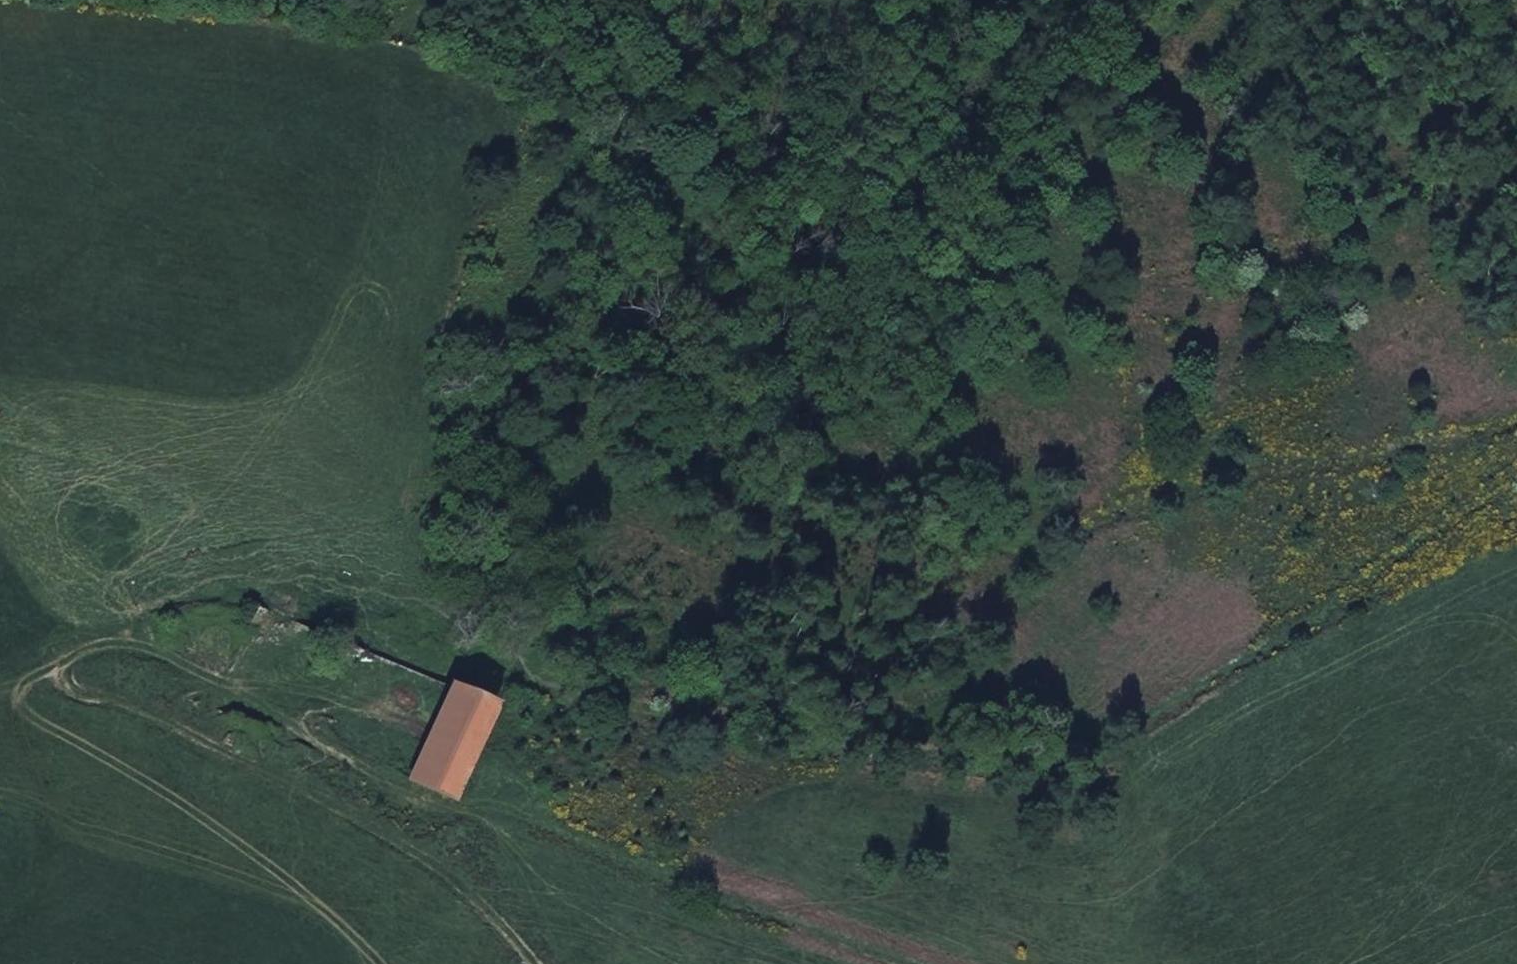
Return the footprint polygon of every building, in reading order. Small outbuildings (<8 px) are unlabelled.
[(493,703),(450,685),(410,778),(452,797),(493,703)]
